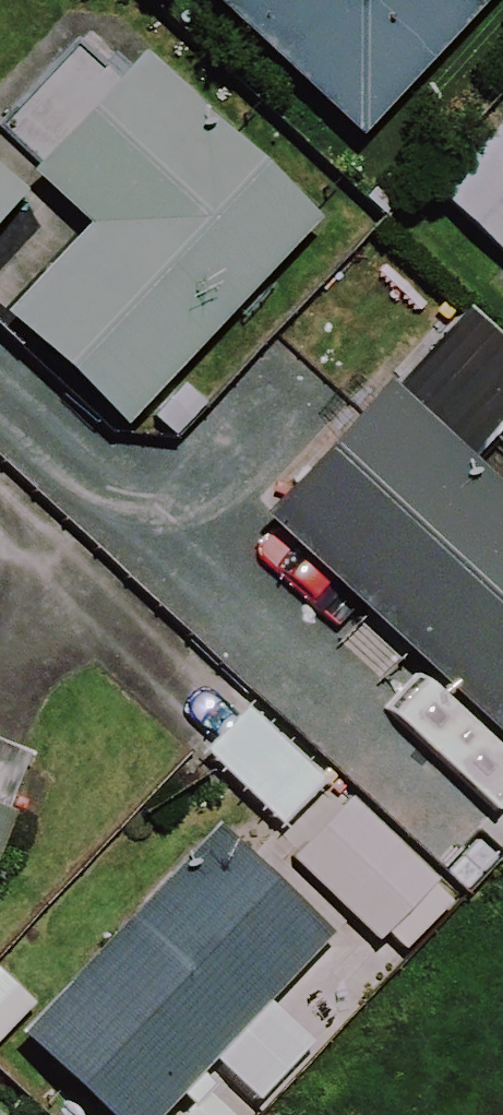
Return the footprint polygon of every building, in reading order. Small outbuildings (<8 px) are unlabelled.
[(351,134),(481,0),(214,0),(351,134)] [(133,66),(31,176),(85,226),(0,318),(0,322),(113,427),(303,224),(133,66)] [(434,199),(502,257),(502,118),(434,199)] [(0,161),(0,218),(28,188),(0,161)] [(383,394),(262,524),(502,749),(502,505),(383,394)] [(320,782),(238,706),(193,755),(275,831),(320,782)] [(33,764),(0,749),(0,834),(33,764)] [(429,886),(340,797),(284,853),(373,942),(429,886)] [(184,1114),(193,1114),(223,1083),(204,1066),(319,941),(203,835),(16,1038),(99,1114),(158,1114),(170,1102),(184,1114)]
